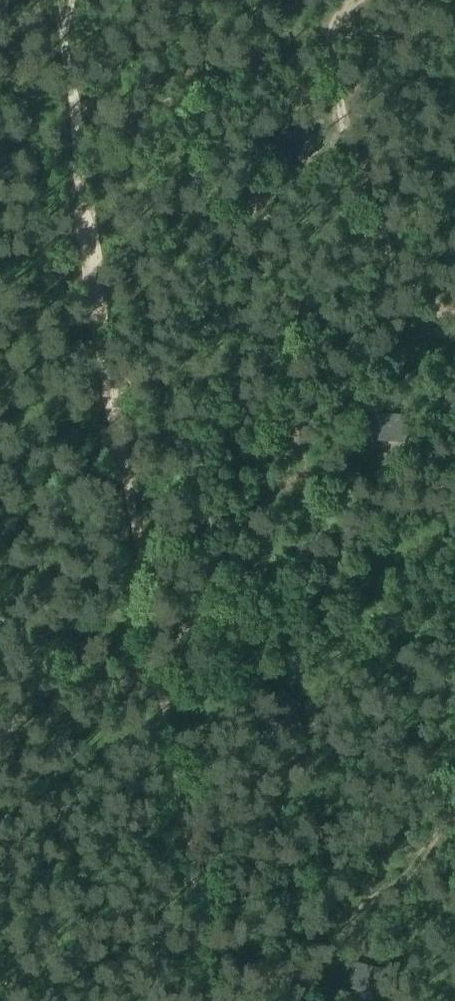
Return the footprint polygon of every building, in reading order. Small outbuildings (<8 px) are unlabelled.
[(378,415),(376,439),(406,442),(407,428),(402,427),(403,416),(378,415)] [(354,963),(347,987),(376,995),(379,981),(375,980),(378,970),(354,963)]
